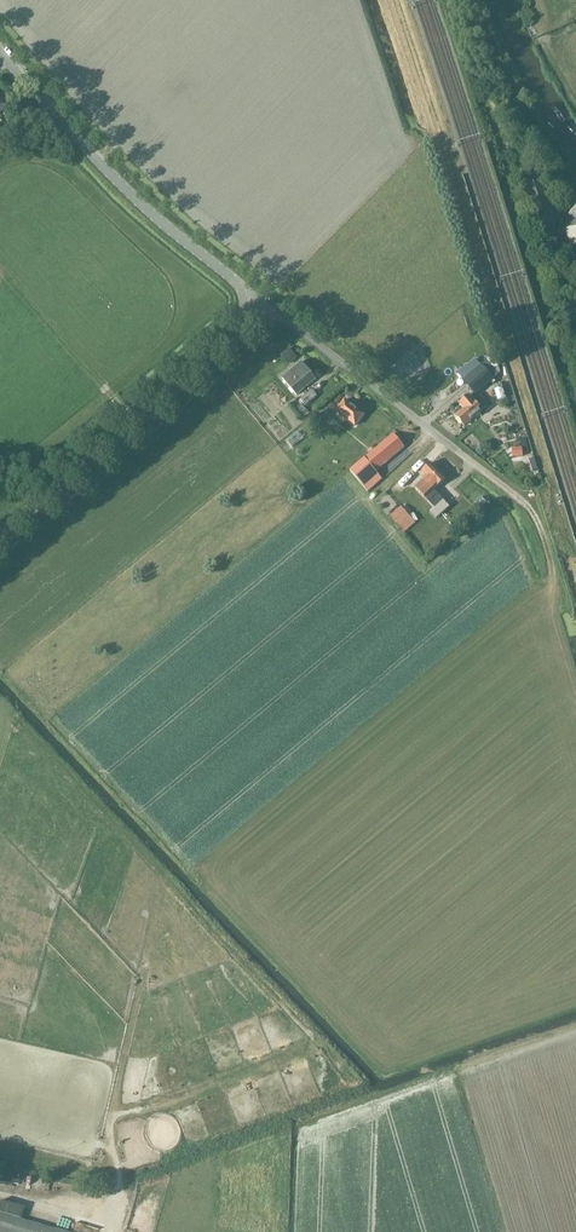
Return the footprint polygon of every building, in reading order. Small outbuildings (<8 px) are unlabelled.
[(569,214),(574,220),(562,230),(575,248),(575,208),(569,214)] [(297,357),(289,348),(280,355),(288,365),(297,357)] [(500,369),(495,352),(480,365),(475,358),(458,373),(463,380),(475,395),(498,375),(496,372),(500,369)] [(282,378),(296,395),(315,379),(301,362),(282,378)] [(505,398),(500,384),(493,386),(497,400),(505,398)] [(316,396),(312,390),(300,400),(305,406),(316,396)] [(473,400),(469,395),(459,404),(464,410),(455,417),(464,426),(483,411),(482,410),(489,405),(480,394),(473,400)] [(363,415),(344,400),(336,410),(355,426),(363,415)] [(309,414),(302,404),(296,408),(304,418),(309,414)] [(329,415),(324,409),(317,416),(323,422),(329,415)] [(365,459),(364,458),(349,470),(367,491),(382,479),(376,472),(382,467),(384,469),(389,464),(387,461),(404,447),(393,434),(365,459)] [(523,456),(522,447),(512,448),(513,457),(523,456)] [(449,506),(443,500),(434,490),(446,479),(431,463),(422,471),(426,476),(422,480),(414,487),(434,508),(429,512),(436,519),(449,506)] [(407,516),(400,507),(390,516),(398,525),(407,516)] [(0,1213),(0,1231),(64,1231),(0,1213)]
